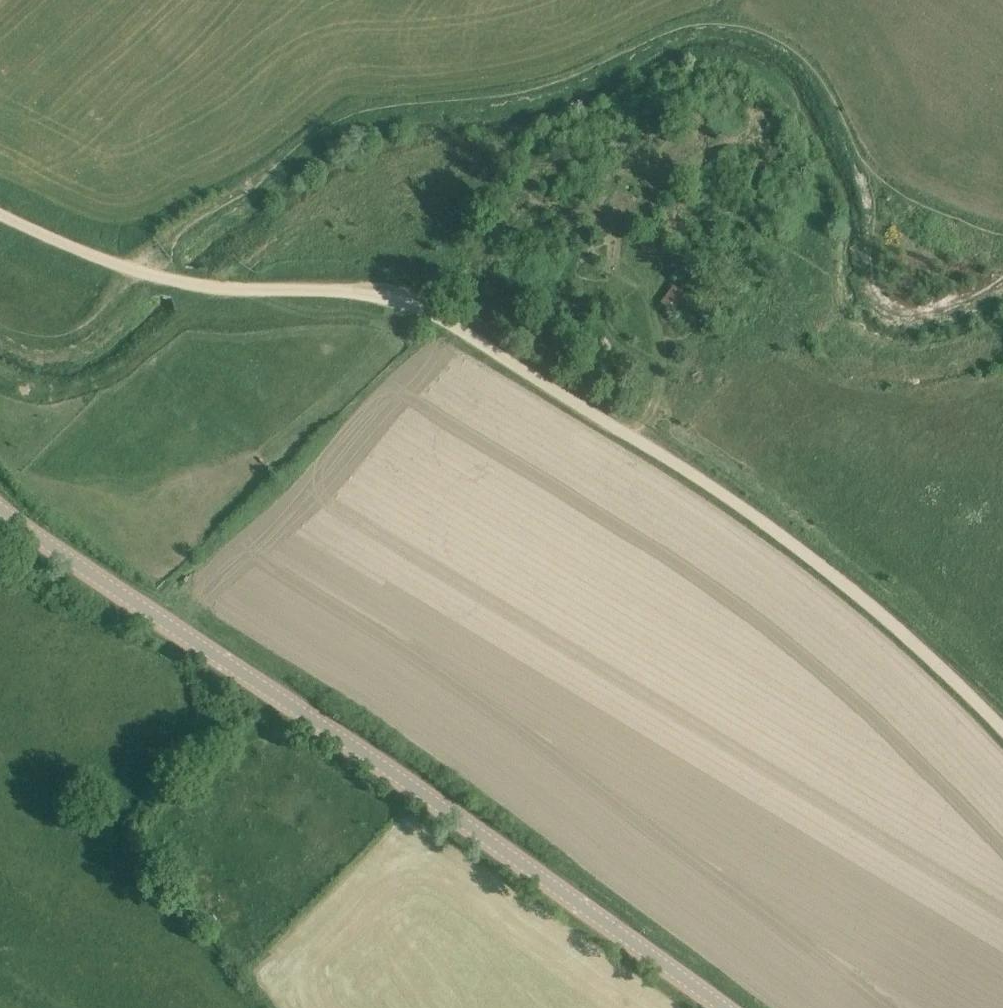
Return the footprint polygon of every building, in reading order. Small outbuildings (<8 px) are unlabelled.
[(662,300),(673,309),(687,290),(676,282),(662,300)]
